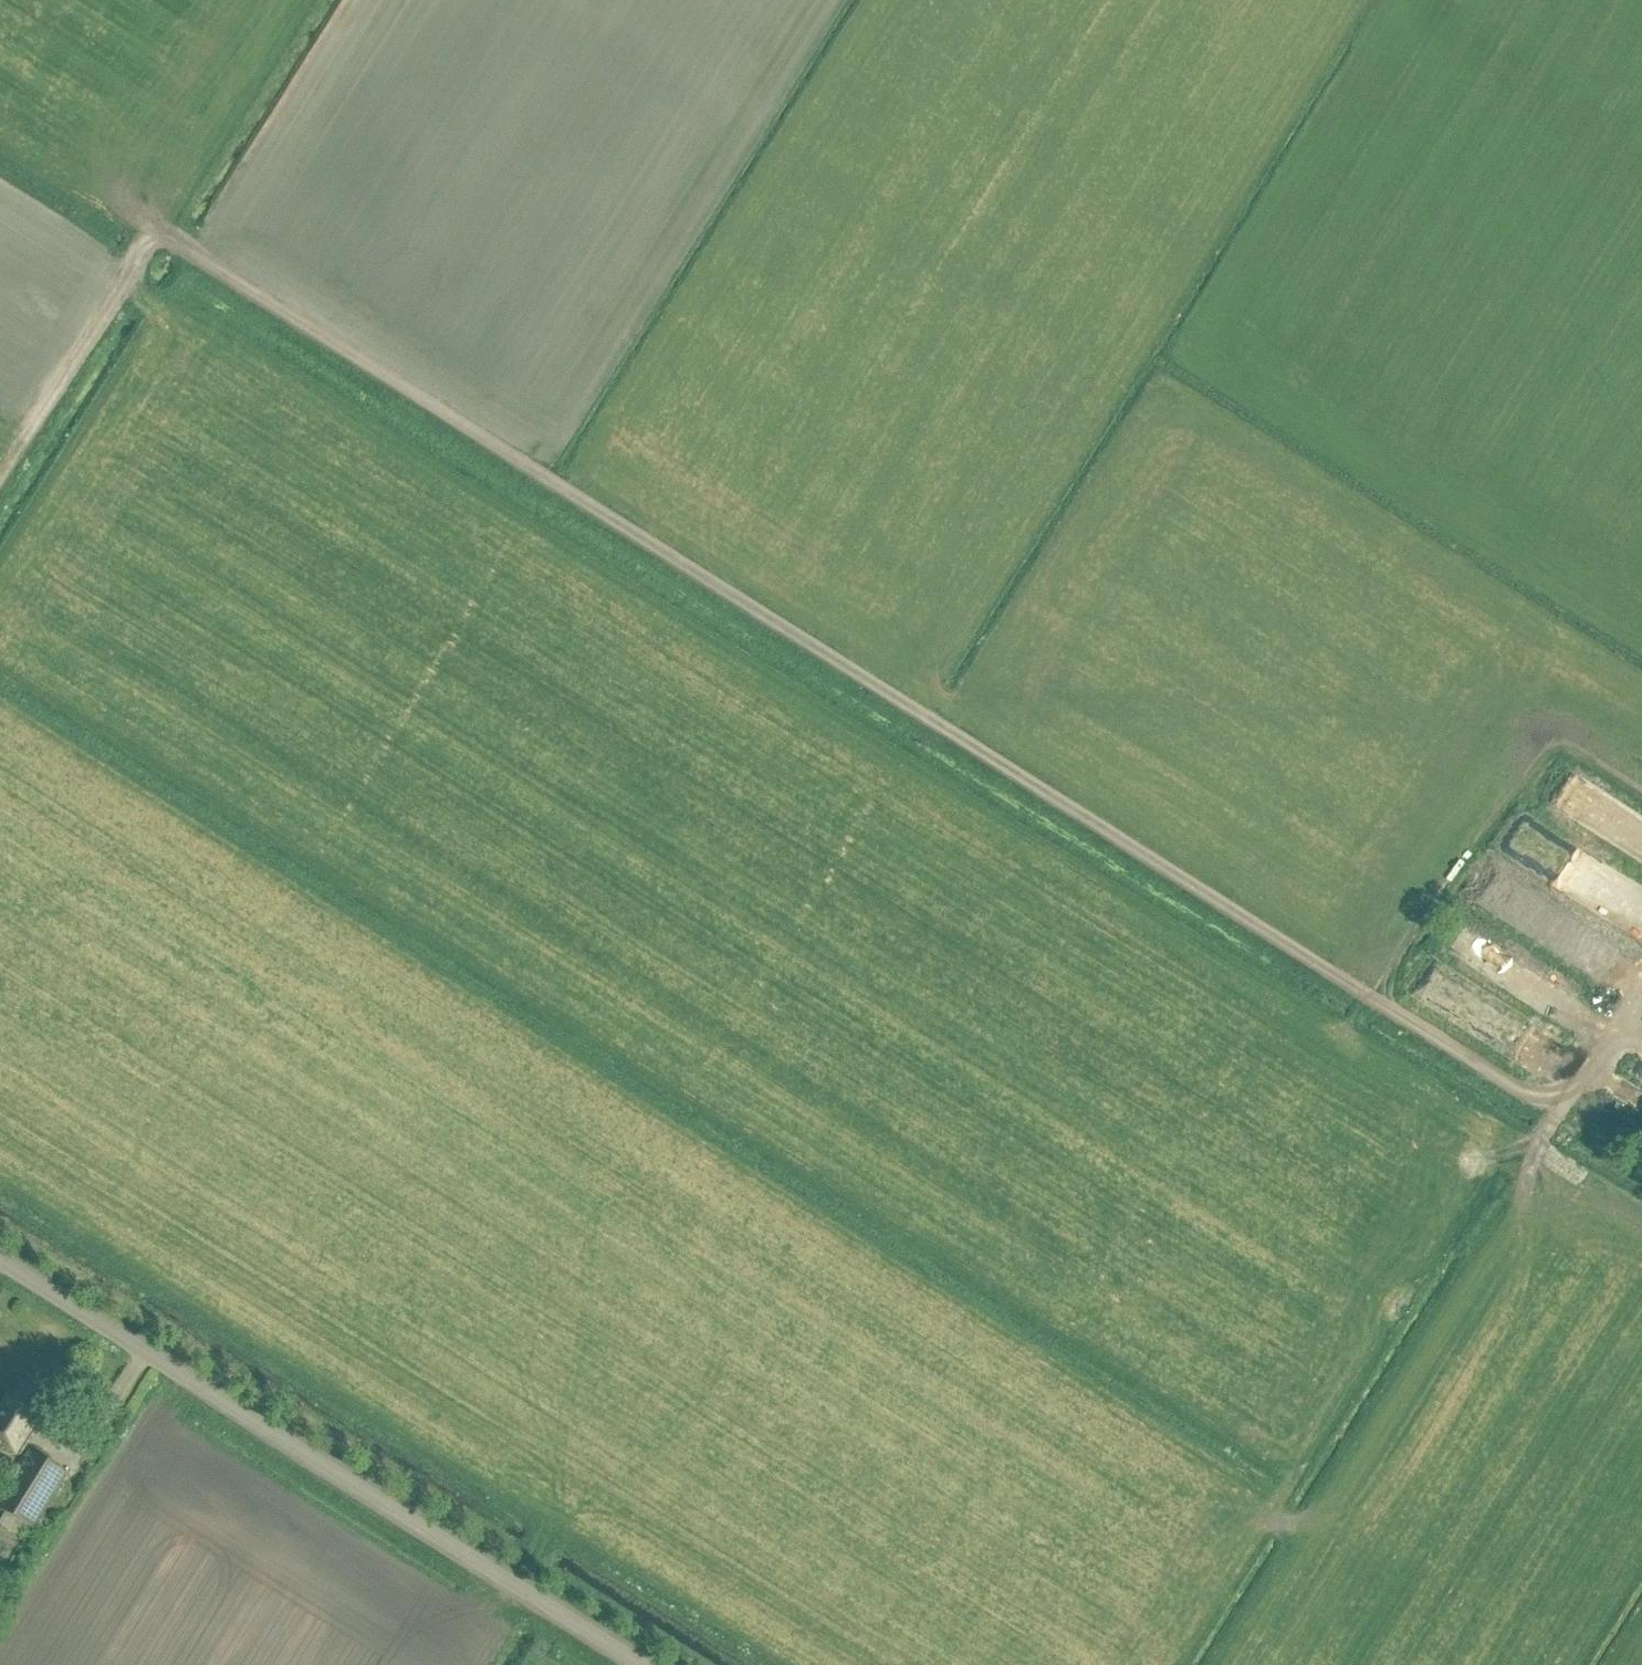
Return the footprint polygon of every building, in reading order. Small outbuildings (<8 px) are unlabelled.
[(25,1380),(0,1422),(0,1444),(19,1455),(39,1421),(37,1420),(43,1410),(40,1408),(51,1391),(33,1380),(31,1383),(25,1380)] [(0,1498),(0,1509),(4,1512),(3,1513),(0,1518),(0,1527),(16,1536),(24,1523),(33,1528),(58,1486),(66,1474),(67,1472),(50,1462),(29,1450),(0,1498)]
